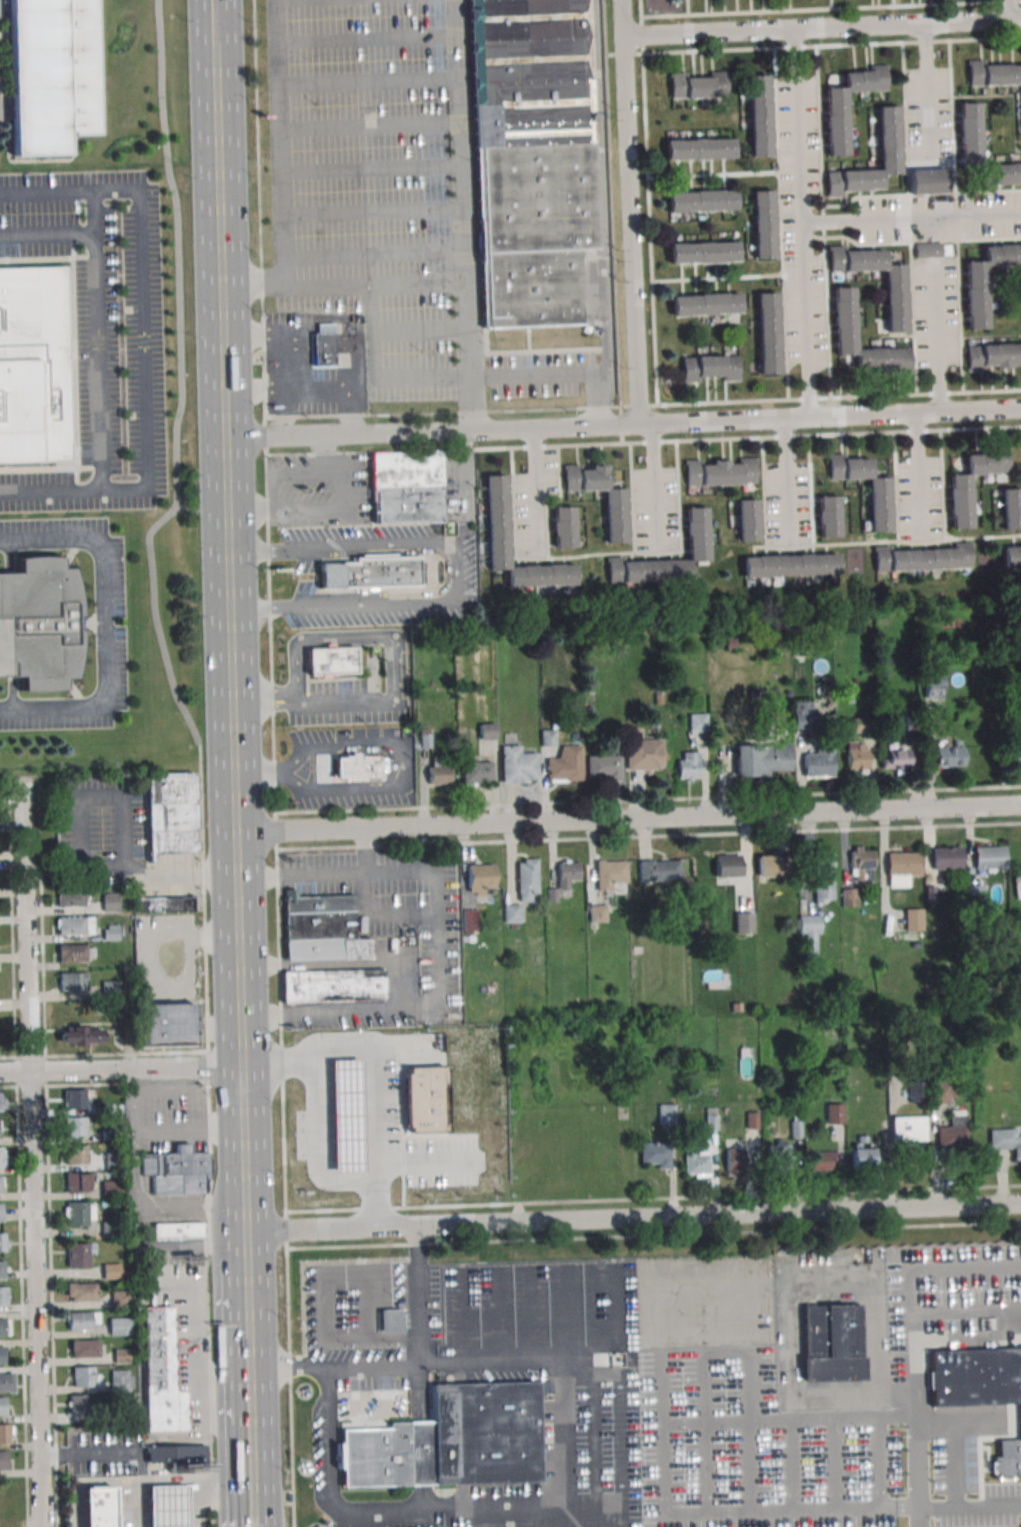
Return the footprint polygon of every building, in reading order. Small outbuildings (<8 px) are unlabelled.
[(69,135),(100,135),(97,0),(9,0),(12,156),(69,155),(69,135)] [(478,144),(592,142),(584,0),(476,0),(478,144)] [(967,62),(968,85),(1020,84),(1020,61),(967,62)] [(845,92),(886,91),(885,64),(868,65),(868,71),(844,71),(844,86),(825,87),(826,155),(847,155),(845,92)] [(669,72),(669,98),(727,98),(727,72),(669,72)] [(749,156),(770,156),(769,74),(748,75),(749,156)] [(958,162),(979,162),(979,101),(958,101),(958,162)] [(897,105),(877,105),(879,169),(826,170),(826,196),(844,196),(844,189),(882,188),(881,174),(899,173),(897,105)] [(734,159),(733,137),(664,138),(665,160),(734,159)] [(478,144),(480,252),(595,248),(592,142),(478,144)] [(983,183),(1020,183),(1020,162),(983,163),(983,183)] [(945,193),(945,168),(908,168),(908,194),(945,193)] [(666,190),(667,212),(736,211),(735,189),(666,190)] [(752,258),(774,258),(773,189),(752,189),(752,258)] [(738,262),(738,240),(668,242),(669,264),(738,262)] [(941,257),(941,242),(914,242),(914,257),(941,257)] [(983,259),(964,260),(966,329),(987,328),(986,266),(1020,265),(1020,243),(983,244),(983,259)] [(829,271),(884,270),(886,332),(905,331),(904,263),(885,264),(884,249),(846,250),(846,245),(829,246),(829,271)] [(480,252),(485,330),(598,325),(595,248),(480,252)] [(69,460),(0,461),(0,268),(64,266),(69,460)] [(853,287),(833,287),(834,356),(855,355),(856,374),(911,373),(910,347),(854,348),(853,287)] [(740,292),(670,294),(671,315),(740,313),(740,292)] [(757,292),(758,374),(779,373),(777,292),(757,292)] [(334,364),(333,333),(312,334),(313,364),(334,364)] [(966,370),(1020,368),(1020,342),(966,344),(966,370)] [(681,355),(681,381),(740,380),(740,355),(681,355)] [(949,474),(950,528),(970,528),(969,473),(1008,473),(1008,448),(966,449),(967,473),(949,474)] [(372,489),(371,452),(442,450),(443,487),(372,489)] [(888,476),(870,477),(870,457),(844,458),(844,453),(828,454),(828,479),(868,478),(869,531),(889,531),(888,476)] [(755,484),(755,458),(684,458),(684,485),(755,484)] [(606,464),(563,464),(563,490),(605,490),(605,543),(625,543),(625,488),(606,488),(606,464)] [(485,475),(488,570),(506,569),(507,587),(575,585),(575,563),(508,565),(506,474),(485,475)] [(373,524),(372,489),(443,487),(444,522),(373,524)] [(1020,488),(1001,489),(1002,529),(1020,528),(1020,508),(1020,488)] [(818,538),(839,538),(839,495),(818,495),(818,538)] [(757,540),(757,498),(736,499),(737,541),(757,540)] [(552,548),(573,548),(573,506),(552,506),(552,548)] [(607,582),(689,580),(689,562),(708,562),(706,506),(685,506),(687,560),(626,561),(626,556),(606,556),(607,582)] [(970,542),(952,542),(952,548),(892,550),(892,545),(874,545),(875,572),(971,569),(970,542)] [(1003,545),(1003,566),(1020,566),(1020,545),(1003,545)] [(837,575),(837,553),(742,554),(742,576),(837,575)] [(421,587),(421,556),(396,557),(396,554),(362,555),(362,558),(352,558),(352,562),(320,563),(321,589),(356,589),(356,592),(368,591),(368,588),(421,587)] [(20,676),(22,692),(64,690),(64,679),(72,679),(78,665),(80,646),(81,630),(79,609),(77,592),(74,578),(70,567),(60,567),(59,556),(18,558),(18,573),(0,574),(0,676),(20,676)] [(736,647),(736,637),(725,638),(726,647),(736,647)] [(310,676),(309,650),(355,647),(357,673),(310,676)] [(810,656),(810,647),(792,647),(792,657),(810,656)] [(924,698),(941,698),(941,670),(924,670),(924,698)] [(793,731),(812,731),(812,700),(793,700),(793,731)] [(689,730),(708,730),(708,713),(689,713),(689,730)] [(918,730),(917,716),(905,716),(905,730),(918,730)] [(874,731),(874,717),(853,718),(854,733),(874,731)] [(479,723),(479,739),(496,739),(496,723),(479,723)] [(431,748),(430,729),(420,729),(420,748),(431,748)] [(541,745),(556,745),(556,729),(541,729),(541,745)] [(833,776),(832,737),(817,737),(817,754),(804,754),(804,777),(833,776)] [(661,739),(625,739),(625,769),(661,769),(661,739)] [(866,773),(866,741),(845,741),(845,773),(866,773)] [(792,770),(792,742),(736,743),(737,777),(770,776),(770,771),(792,770)] [(1011,743),(1011,763),(1020,763),(1020,743),(1011,743)] [(539,753),(521,753),(521,744),(501,744),(501,783),(528,783),(528,779),(539,779),(539,753)] [(582,781),(582,745),(559,745),(559,758),(546,758),(546,781),(582,781)] [(963,766),(963,746),(935,746),(935,766),(963,766)] [(881,769),(908,769),(909,749),(881,748),(881,769)] [(699,751),(678,751),(678,779),(699,779),(699,751)] [(363,778),(363,781),(343,781),(343,780),(336,780),(335,757),(342,757),(342,755),(352,755),(352,752),(359,752),(359,755),(363,755),(363,756),(381,756),(382,778),(363,778)] [(620,755),(587,755),(587,780),(620,780),(620,755)] [(428,766),(428,783),(450,783),(450,767),(444,767),(444,757),(432,757),(432,766),(428,766)] [(494,784),(494,761),(461,761),(461,784),(494,784)] [(146,773),(148,853),(197,852),(196,772),(146,773)] [(974,845),(974,870),(1004,870),(1004,845),(974,845)] [(872,881),(872,846),(850,846),(850,882),(872,881)] [(960,847),(931,847),(931,869),(960,869),(960,847)] [(814,850),(814,902),(832,902),(832,850),(814,850)] [(919,875),(919,852),(886,852),(886,886),(908,886),(908,875),(919,875)] [(757,855),(760,883),(765,883),(767,877),(793,875),(791,853),(757,855)] [(714,877),(740,877),(740,854),(714,854),(714,877)] [(538,858),(517,858),(517,901),(530,901),(530,894),(538,894),(538,858)] [(678,859),(639,859),(639,880),(678,880),(678,859)] [(625,880),(625,860),(595,860),(595,891),(615,891),(615,880),(625,880)] [(557,889),(569,889),(569,880),(579,880),(579,861),(557,861),(557,889)] [(485,895),(485,888),(493,888),(493,863),(467,863),(467,895),(485,895)] [(937,902),(936,886),(926,887),(926,903),(937,902)] [(555,903),(555,887),(546,888),(546,903),(555,903)] [(842,906),(856,906),(856,887),(842,887),(842,906)] [(84,890),(57,890),(57,906),(84,906),(84,890)] [(118,893),(102,893),(102,911),(118,911),(118,893)] [(133,896),(133,912),(194,912),(194,896),(133,896)] [(372,959),(372,938),(353,938),(352,897),(285,899),(287,961),(372,959)] [(504,904),(504,922),(521,922),(521,904),(504,904)] [(606,904),(589,904),(589,922),(606,922),(606,904)] [(462,933),(476,933),(476,908),(462,908),(462,933)] [(922,908),(905,908),(905,930),(922,930),(922,908)] [(752,912),(735,912),(735,933),(752,933),(752,912)] [(818,915),(798,915),(798,935),(806,935),(806,958),(818,958),(818,915)] [(93,934),(93,917),(57,917),(57,934),(93,934)] [(119,925),(107,925),(107,930),(103,930),(103,940),(119,940),(119,925)] [(58,962),(87,962),(87,944),(58,944),(58,962)] [(191,990),(191,956),(155,956),(155,990),(191,990)] [(385,999),(384,969),(283,972),(284,1002),(385,999)] [(58,991),(83,991),(83,983),(87,983),(87,971),(58,971),(58,991)] [(120,980),(101,980),(101,997),(120,997),(120,980)] [(142,1050),(197,1049),(196,1007),(142,1008),(142,1050)] [(103,1029),(88,1030),(88,1027),(66,1027),(66,1031),(61,1031),(61,1044),(73,1043),(73,1046),(85,1046),(85,1043),(103,1042),(103,1029)] [(364,1173),(361,1059),(330,1060),(333,1174),(364,1173)] [(300,1133),(385,1131),(384,1090),(341,1090),(341,1061),(324,1061),(324,1092),(299,1092),(300,1133)] [(408,1134),(408,1128),(406,1129),(404,1073),(407,1073),(407,1068),(446,1067),(447,1133),(408,1134)] [(930,1103),(952,1103),(952,1078),(930,1078),(930,1103)] [(926,1081),(908,1081),(908,1102),(926,1102),(926,1081)] [(448,1105),(474,1105),(474,1087),(448,1087),(448,1105)] [(63,1108),(85,1108),(85,1088),(63,1088),(63,1108)] [(842,1103),(826,1103),(826,1123),(842,1123),(842,1103)] [(107,1104),(107,1114),(93,1114),(93,1105),(107,1104)] [(658,1104),(658,1125),(675,1125),(675,1104),(658,1104)] [(717,1130),(716,1108),(706,1108),(707,1130),(717,1130)] [(758,1128),(757,1111),(744,1112),(744,1128),(758,1128)] [(936,1148),(965,1148),(965,1111),(947,1111),(947,1126),(936,1126),(936,1148)] [(801,1137),(799,1116),(789,1116),(790,1138),(801,1137)] [(924,1140),(924,1116),(891,1116),(891,1140),(924,1140)] [(85,1117),(65,1117),(65,1136),(85,1136),(85,1117)] [(1016,1134),(1016,1128),(988,1128),(988,1149),(1013,1148),(1013,1159),(1020,1159),(1020,1134),(1016,1134)] [(117,1130),(117,1140),(103,1141),(102,1131),(117,1130)] [(789,1169),(789,1139),(771,1139),(771,1169),(789,1169)] [(640,1141),(640,1163),(657,1163),(657,1168),(670,1168),(670,1141),(640,1141)] [(141,1155),(142,1176),(154,1175),(154,1194),(205,1193),(204,1180),(210,1180),(210,1153),(192,1154),(191,1142),(171,1142),(172,1154),(141,1155)] [(87,1164),(87,1144),(66,1144),(66,1164),(87,1164)] [(874,1146),(851,1147),(851,1166),(874,1165),(874,1146)] [(684,1173),(694,1174),(694,1176),(708,1176),(708,1147),(684,1147),(684,1173)] [(724,1171),(741,1171),(741,1148),(724,1148),(724,1171)] [(837,1150),(810,1150),(810,1170),(837,1170),(837,1150)] [(122,1168),(121,1153),(105,1153),(106,1169),(122,1168)] [(65,1192),(88,1192),(88,1172),(65,1172),(65,1192)] [(121,1196),(121,1180),(101,1180),(101,1196),(121,1196)] [(89,1226),(89,1220),(95,1220),(95,1204),(88,1204),(88,1202),(68,1203),(68,1208),(63,1208),(64,1219),(68,1219),(68,1227),(89,1226)] [(118,1237),(118,1223),(102,1223),(102,1237),(118,1237)] [(152,1223),(152,1238),(203,1238),(202,1223),(152,1223)] [(67,1243),(67,1267),(89,1267),(89,1243),(67,1243)] [(103,1263),(103,1279),(120,1279),(120,1270),(120,1263),(103,1263)] [(66,1301),(96,1301),(96,1283),(66,1283),(66,1301)] [(0,1287),(0,1304),(8,1304),(8,1287),(0,1287)] [(112,1291),(112,1307),(130,1307),(129,1291),(112,1291)] [(863,1380),(861,1304),(802,1306),(804,1382),(863,1380)] [(144,1431),(187,1431),(186,1390),(175,1390),(174,1306),(142,1306),(144,1431)] [(403,1332),(402,1310),(379,1311),(380,1333),(403,1332)] [(98,1311),(68,1311),(68,1329),(98,1329),(98,1311)] [(0,1319),(0,1336),(11,1336),(10,1318),(0,1319)] [(109,1334),(128,1334),(128,1319),(109,1319),(109,1334)] [(71,1339),(71,1357),(98,1357),(98,1339),(71,1339)] [(129,1363),(129,1349),(114,1350),(114,1364),(129,1363)] [(932,1353),(934,1406),(1020,1403),(1020,1436),(1020,1350),(932,1353)] [(96,1387),(96,1366),(71,1366),(71,1387),(96,1387)] [(110,1390),(132,1391),(133,1376),(129,1376),(129,1370),(111,1370),(110,1390)] [(14,1373),(0,1373),(0,1392),(14,1392),(14,1373)] [(430,1382),(431,1425),(432,1483),(537,1481),(534,1380),(430,1382)] [(70,1412),(87,1412),(87,1419),(102,1419),(102,1404),(88,1404),(88,1395),(70,1395),(70,1412)] [(12,1443),(12,1423),(0,1423),(0,1443),(12,1443)] [(341,1428),(343,1486),(432,1483),(431,1425),(341,1428)] [(1015,1461),(1014,1441),(996,1442),(996,1456),(987,1457),(988,1485),(1015,1484),(1015,1478),(1020,1478),(1020,1461),(1015,1461)] [(167,1472),(207,1471),(207,1444),(145,1445),(146,1462),(167,1462),(167,1472)] [(8,1451),(0,1451),(0,1469),(8,1469),(8,1451)] [(187,1517),(186,1505),(186,1492),(186,1486),(147,1487),(147,1493),(147,1506),(148,1518),(148,1526),(187,1526),(187,1517)] [(115,1487),(87,1488),(87,1489),(84,1490),(85,1526),(116,1526),(115,1487)]
